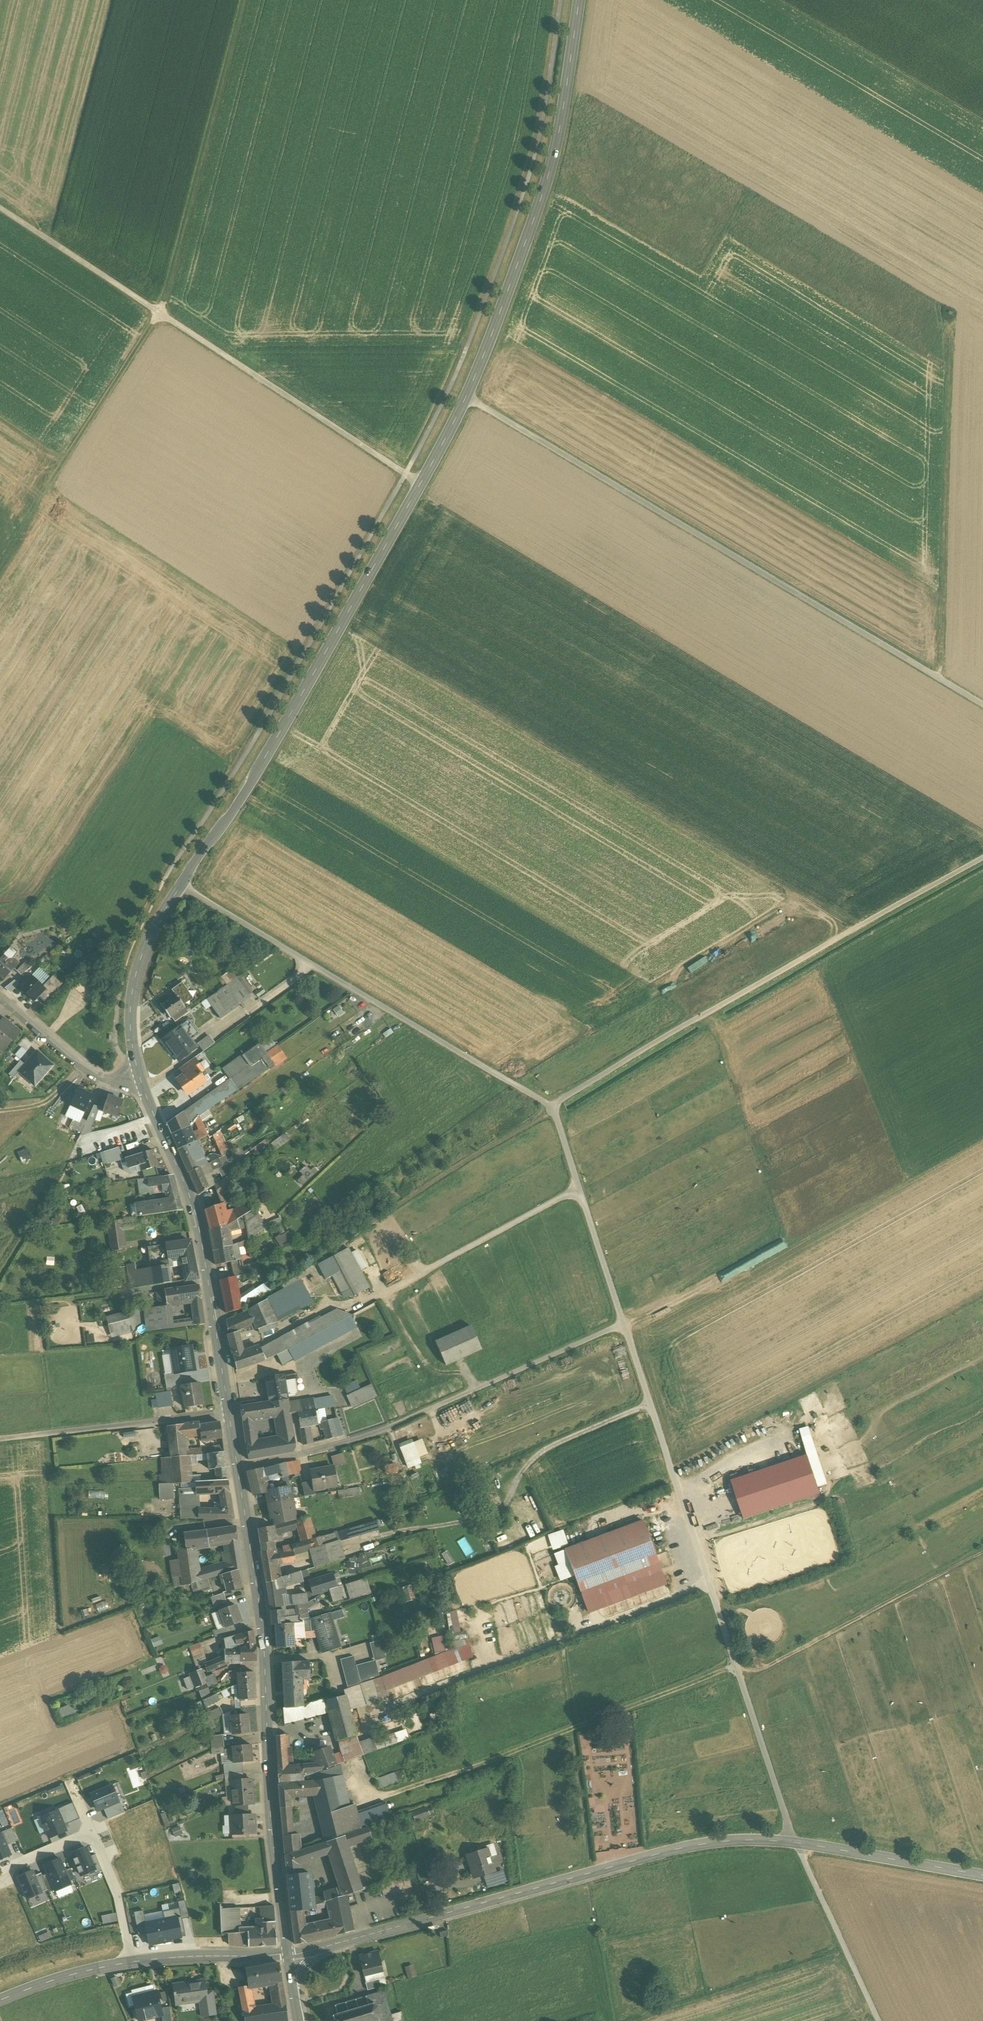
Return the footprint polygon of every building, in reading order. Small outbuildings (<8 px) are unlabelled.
[(0,961),(0,975),(5,980),(20,964),(13,958),(16,954),(11,949),(0,961)] [(32,967),(27,962),(17,972),(21,976),(32,967)] [(221,978),(227,985),(236,979),(231,971),(221,978)] [(43,987),(31,976),(20,988),(34,1001),(39,996),(40,996),(38,993),(43,988),(43,987)] [(53,976),(43,987),(43,988),(38,993),(40,996),(39,996),(46,1002),(62,984),(53,976)] [(227,985),(207,1000),(221,1019),(250,997),(236,979),(227,985)] [(180,1001),(183,1006),(193,999),(182,983),(172,990),(176,995),(180,1001)] [(180,1001),(176,995),(161,1005),(170,1019),(172,1018),(185,1009),(183,1006),(180,1001)] [(188,1014),(185,1009),(172,1018),(175,1022),(188,1014)] [(4,1019),(0,1023),(0,1048),(3,1051),(19,1032),(4,1019)] [(188,1021),(181,1027),(191,1040),(198,1034),(188,1021)] [(181,1027),(161,1041),(171,1054),(172,1053),(179,1061),(197,1048),(191,1040),(181,1027)] [(209,1036),(198,1045),(203,1052),(213,1044),(214,1043),(209,1036)] [(203,1052),(202,1052),(206,1057),(216,1049),(213,1044),(203,1052)] [(260,1044),(242,1057),(249,1066),(267,1054),(260,1044)] [(20,1058),(28,1051),(23,1046),(16,1054),(20,1058)] [(222,1048),(210,1057),(214,1062),(226,1054),(222,1048)] [(52,1066),(37,1052),(25,1065),(19,1072),(32,1084),(38,1077),(41,1079),(52,1066)] [(230,1080),(194,1105),(199,1116),(274,1065),(267,1054),(249,1066),(230,1080)] [(242,1057),(223,1071),(230,1080),(249,1066),(242,1057)] [(194,1058),(185,1065),(189,1071),(194,1067),(194,1068),(199,1064),(194,1058)] [(8,1075),(13,1079),(19,1072),(25,1065),(20,1061),(8,1075)] [(185,1065),(178,1069),(183,1075),(189,1071),(185,1065)] [(183,1075),(177,1079),(189,1095),(205,1084),(200,1076),(201,1075),(200,1074),(199,1074),(194,1068),(194,1067),(189,1071),(183,1075)] [(92,1096),(77,1089),(70,1106),(84,1112),(92,1096)] [(123,1102),(108,1097),(106,1102),(102,1100),(100,1107),(99,1107),(98,1111),(117,1118),(123,1102)] [(81,1133),(81,1135),(91,1133),(98,1111),(99,1107),(94,1105),(87,1121),(81,1133)] [(194,1105),(167,1124),(171,1134),(193,1125),(199,1116),(194,1105)] [(79,1123),(65,1116),(62,1124),(71,1128),(75,1130),(79,1123)] [(87,1121),(81,1119),(79,1123),(75,1130),(81,1133),(87,1121)] [(75,1130),(71,1128),(66,1138),(77,1143),(81,1135),(81,1133),(75,1130)] [(191,1129),(173,1137),(178,1149),(196,1141),(193,1135),(191,1129)] [(205,1129),(193,1135),(196,1141),(197,1141),(208,1136),(205,1129)] [(228,1148),(220,1131),(213,1136),(207,1139),(214,1154),(217,1159),(222,1157),(220,1152),(228,1148)] [(286,1133),(272,1143),(277,1149),(291,1139),(286,1133)] [(196,1141),(178,1149),(189,1173),(198,1169),(192,1155),(201,1151),(197,1141),(196,1141)] [(119,1148),(104,1152),(108,1164),(122,1160),(119,1148)] [(153,1150),(126,1158),(127,1162),(138,1158),(144,1179),(148,1179),(158,1177),(155,1167),(157,1166),(153,1150)] [(26,1151),(17,1154),(21,1162),(29,1159),(26,1151)] [(214,1154),(201,1161),(204,1166),(214,1161),(217,1159),(214,1154)] [(217,1159),(214,1161),(218,1168),(225,1164),(222,1157),(217,1159)] [(308,1167),(303,1169),(308,1179),(318,1174),(315,1168),(309,1170),(308,1167)] [(209,1189),(200,1168),(198,1169),(189,1173),(199,1196),(209,1189)] [(232,1174),(214,1186),(217,1196),(237,1183),(232,1174)] [(173,1176),(171,1176),(170,1175),(164,1176),(166,1187),(167,1191),(169,1199),(170,1200),(179,1198),(173,1176)] [(158,1177),(148,1179),(149,1184),(149,1188),(160,1186),(162,1192),(167,1191),(166,1187),(164,1176),(158,1177)] [(169,1199),(159,1201),(159,1205),(161,1205),(161,1207),(171,1206),(181,1205),(179,1198),(170,1200),(169,1199)] [(171,1206),(161,1207),(161,1205),(159,1205),(159,1201),(137,1205),(139,1215),(140,1216),(182,1210),(181,1205),(171,1206)] [(221,1204),(205,1211),(209,1230),(228,1225),(235,1221),(232,1215),(225,1220),(221,1204)] [(248,1204),(231,1214),(232,1215),(235,1221),(236,1221),(244,1216),(251,1211),(251,1210),(248,1204)] [(256,1208),(251,1211),(244,1216),(246,1227),(248,1240),(251,1238),(260,1232),(265,1230),(256,1208)] [(135,1219),(108,1223),(112,1251),(126,1249),(123,1230),(137,1229),(135,1219)] [(235,1221),(228,1225),(229,1230),(238,1228),(236,1221),(235,1221)] [(228,1225),(209,1230),(213,1251),(214,1251),(232,1246),(229,1230),(228,1225)] [(289,1230),(275,1238),(281,1247),(294,1239),(289,1230)] [(191,1241),(167,1245),(169,1260),(184,1257),(187,1272),(196,1271),(191,1241)] [(232,1246),(214,1251),(216,1266),(231,1261),(240,1259),(237,1244),(232,1246)] [(167,1245),(147,1248),(151,1270),(166,1267),(170,1267),(169,1260),(167,1245)] [(147,1248),(132,1251),(134,1265),(127,1266),(131,1289),(153,1285),(151,1270),(147,1248)] [(349,1249),(320,1265),(327,1278),(333,1275),(344,1297),(353,1295),(368,1287),(349,1249)] [(240,1259),(231,1261),(233,1269),(242,1267),(240,1259)] [(257,1263),(248,1265),(250,1273),(259,1271),(257,1263)] [(242,1267),(233,1269),(234,1277),(250,1273),(248,1265),(242,1267)] [(166,1267),(151,1270),(153,1285),(169,1283),(168,1275),(166,1267)] [(187,1272),(168,1275),(169,1283),(198,1278),(196,1271),(187,1272)] [(298,1278),(285,1286),(287,1290),(302,1283),(298,1278)] [(237,1279),(220,1282),(223,1298),(222,1299),(223,1301),(224,1301),(226,1313),(243,1308),(241,1300),(239,1287),(237,1279)] [(268,1283),(241,1300),(243,1308),(267,1292),(273,1289),(268,1283)] [(302,1283),(267,1302),(276,1322),(277,1325),(313,1304),(302,1283)] [(199,1285),(177,1289),(179,1302),(192,1300),(201,1299),(199,1285)] [(177,1289),(164,1291),(165,1295),(166,1300),(164,1300),(164,1305),(179,1302),(177,1289)] [(201,1299),(192,1300),(195,1319),(196,1325),(205,1324),(201,1299)] [(266,1300),(248,1310),(249,1311),(254,1322),(258,1328),(266,1326),(276,1322),(267,1302),(266,1300)] [(168,1307),(146,1309),(149,1332),(171,1329),(170,1323),(168,1307)] [(128,1311),(106,1317),(111,1338),(133,1333),(128,1311)] [(249,1311),(226,1321),(228,1333),(235,1330),(254,1322),(249,1311)] [(305,1340),(350,1316),(340,1311),(277,1344),(280,1354),(288,1349),(305,1340)] [(350,1316),(305,1340),(310,1350),(310,1351),(355,1327),(356,1328),(350,1316)] [(195,1319),(170,1323),(171,1329),(196,1325),(195,1319)] [(471,1326),(435,1342),(445,1365),(481,1349),(471,1326)] [(242,1353),(235,1330),(228,1333),(228,1334),(233,1356),(242,1353)] [(305,1340),(288,1349),(294,1360),(294,1361),(295,1361),(294,1360),(310,1351),(310,1350),(305,1340)] [(277,1344),(260,1349),(265,1359),(277,1355),(280,1354),(277,1344)] [(191,1346),(171,1349),(175,1372),(175,1373),(179,1372),(194,1370),(191,1346)] [(242,1353),(233,1356),(237,1370),(265,1359),(260,1349),(260,1347),(242,1353)] [(288,1349),(280,1354),(277,1355),(282,1366),(294,1360),(288,1349)] [(175,1372),(164,1374),(166,1388),(181,1386),(179,1372),(175,1373),(175,1372)] [(297,1373),(284,1375),(287,1398),(294,1397),(297,1392),(295,1379),(298,1379),(297,1373)] [(284,1375),(265,1378),(269,1403),(274,1402),(287,1400),(288,1400),(287,1398),(284,1375)] [(357,1381),(344,1388),(347,1395),(360,1390),(357,1381)] [(199,1383),(181,1386),(185,1408),(203,1405),(199,1383)] [(360,1390),(347,1395),(353,1407),(376,1397),(370,1385),(360,1390)] [(156,1395),(158,1408),(172,1406),(170,1393),(156,1395)] [(333,1397),(313,1400),(314,1409),(315,1409),(315,1410),(334,1407),(334,1406),(333,1397)] [(287,1400),(274,1402),(277,1415),(282,1439),(294,1437),(287,1400)] [(313,1400),(298,1402),(298,1403),(296,1403),(297,1412),(314,1409),(313,1400)] [(241,1407),(243,1421),(252,1419),(277,1415),(274,1402),(269,1403),(256,1405),(241,1407)] [(297,1412),(300,1428),(307,1427),(318,1425),(315,1410),(315,1409),(314,1409),(297,1412)] [(337,1418),(331,1420),(337,1437),(342,1436),(337,1418)] [(252,1419),(243,1421),(246,1445),(256,1444),(252,1419)] [(331,1420),(323,1422),(327,1439),(337,1437),(331,1420)] [(199,1427),(197,1427),(199,1435),(201,1442),(222,1438),(220,1422),(199,1427)] [(198,1423),(182,1425),(184,1437),(199,1435),(197,1427),(199,1427),(198,1423)] [(182,1425),(167,1427),(170,1458),(187,1456),(184,1437),(182,1425)] [(307,1427),(300,1428),(303,1445),(311,1444),(307,1427)] [(282,1439),(278,1440),(280,1455),(285,1454),(294,1452),(296,1448),(295,1437),(282,1439)] [(429,1453),(422,1437),(399,1447),(406,1463),(418,1458),(429,1453)] [(256,1444),(246,1445),(248,1460),(280,1455),(278,1440),(256,1444)] [(215,1453),(206,1454),(209,1470),(215,1469),(226,1468),(224,1452),(215,1453)] [(341,1454),(332,1457),(335,1467),(344,1464),(341,1454)] [(187,1456),(170,1458),(171,1467),(187,1466),(195,1465),(194,1456),(187,1456)] [(809,1456),(732,1481),(744,1519),(821,1494),(809,1456)] [(170,1458),(162,1459),(163,1468),(171,1467),(170,1458)] [(418,1458),(406,1463),(408,1469),(420,1464),(418,1458)] [(299,1461),(286,1463),(289,1475),(302,1473),(299,1461)] [(286,1463),(278,1465),(280,1473),(282,1478),(288,1476),(289,1476),(289,1475),(286,1463)] [(263,1469),(248,1472),(254,1495),(266,1492),(268,1491),(266,1482),(269,1481),(267,1477),(280,1473),(278,1465),(263,1470),(263,1469)] [(187,1466),(171,1467),(172,1475),(173,1484),(189,1483),(188,1476),(187,1466)] [(171,1467),(163,1468),(164,1476),(172,1475),(171,1467)] [(333,1467),(311,1471),(313,1481),(314,1489),(315,1489),(336,1485),(336,1484),(334,1485),(331,1469),(333,1468),(333,1467)] [(226,1468),(215,1469),(217,1480),(228,1480),(226,1468)] [(164,1476),(159,1477),(160,1485),(164,1485),(173,1484),(172,1475),(164,1476)] [(217,1480),(195,1482),(197,1494),(198,1494),(220,1493),(230,1492),(228,1480),(217,1480)] [(313,1481),(302,1483),(304,1497),(316,1495),(315,1489),(314,1489),(313,1481)] [(268,1491),(266,1492),(268,1503),(290,1499),(292,1499),(290,1487),(268,1491)] [(234,1519),(230,1492),(220,1493),(222,1510),(217,1511),(217,1512),(200,1512),(200,1519),(234,1519)] [(197,1494),(179,1495),(180,1505),(199,1504),(198,1494),(197,1494)] [(290,1499),(268,1503),(272,1520),(296,1515),(295,1509),(292,1507),(290,1499)] [(199,1504),(180,1505),(181,1519),(200,1519),(200,1512),(199,1504)] [(296,1515),(272,1520),(273,1526),(297,1520),(296,1515)] [(309,1517),(297,1520),(299,1527),(303,1540),(315,1537),(309,1517)] [(297,1520),(273,1526),(275,1534),(299,1527),(297,1520)] [(643,1521),(555,1554),(563,1578),(574,1574),(587,1610),(626,1596),(665,1581),(643,1521)] [(273,1526),(258,1529),(261,1550),(273,1548),(272,1542),(276,1541),(275,1534),(273,1526)] [(357,1526),(336,1533),(338,1541),(339,1541),(359,1535),(357,1526)] [(235,1527),(206,1531),(208,1545),(228,1542),(229,1551),(239,1549),(235,1527)] [(550,1533),(553,1549),(569,1546),(566,1530),(550,1533)] [(206,1531),(186,1534),(188,1550),(196,1549),(196,1547),(208,1545),(206,1531)] [(336,1533),(325,1536),(327,1544),(338,1541),(336,1533)] [(186,1534),(178,1536),(180,1551),(188,1550),(186,1534)] [(325,1536),(311,1539),(314,1548),(327,1544),(325,1536)] [(311,1539),(282,1547),(283,1548),(261,1552),(262,1552),(279,1549),(281,1564),(295,1562),(295,1554),(310,1549),(314,1548),(311,1539)] [(314,1548),(310,1549),(315,1568),(333,1563),(345,1559),(339,1541),(338,1541),(314,1548)] [(180,1551),(177,1551),(181,1579),(182,1586),(197,1582),(200,1581),(199,1571),(196,1549),(188,1550),(180,1551)] [(229,1551),(222,1553),(225,1564),(227,1573),(238,1570),(242,1569),(239,1549),(229,1551)] [(279,1549),(262,1552),(264,1567),(277,1565),(278,1564),(281,1564),(279,1549)] [(442,1554),(448,1565),(455,1561),(448,1550),(442,1554)] [(225,1564),(199,1571),(200,1581),(207,1579),(222,1575),(227,1573),(225,1564)] [(277,1565),(264,1567),(265,1575),(275,1573),(280,1573),(279,1568),(277,1568),(277,1565)] [(227,1573),(222,1575),(226,1592),(243,1588),(238,1570),(227,1573)] [(300,1571),(276,1578),(276,1581),(276,1582),(283,1580),(283,1582),(302,1576),(300,1571)] [(275,1573),(265,1575),(266,1583),(276,1581),(276,1578),(275,1573)] [(332,1575),(309,1582),(313,1594),(328,1590),(336,1587),(332,1575)] [(336,1587),(328,1590),(332,1603),(347,1598),(348,1601),(372,1594),(367,1578),(336,1587)] [(200,1581),(197,1582),(200,1593),(211,1590),(207,1579),(200,1581)] [(283,1580),(276,1582),(276,1581),(266,1583),(270,1608),(283,1607),(281,1595),(285,1595),(283,1582),(283,1580)] [(417,1598),(412,1585),(398,1589),(402,1603),(417,1598)] [(223,1593),(211,1597),(214,1606),(226,1602),(223,1593)] [(307,1594),(292,1596),(293,1604),(308,1602),(307,1594)] [(305,1604),(297,1605),(299,1616),(300,1619),(303,1619),(308,1618),(305,1604)] [(235,1605),(219,1611),(225,1628),(233,1625),(242,1622),(235,1605)] [(342,1609),(335,1611),(337,1617),(344,1615),(342,1609)] [(283,1610),(270,1611),(271,1625),(276,1624),(284,1624),(284,1618),(283,1610)] [(219,1611),(212,1614),(218,1630),(225,1628),(219,1611)] [(335,1611),(329,1613),(331,1619),(337,1617),(335,1611)] [(329,1613),(312,1618),(323,1653),(340,1648),(331,1619),(329,1613)] [(304,1622),(293,1623),(294,1639),(305,1638),(304,1632),(304,1622)] [(284,1624),(276,1624),(277,1649),(295,1648),(294,1639),(293,1623),(284,1624)] [(218,1630),(213,1632),(215,1637),(235,1630),(233,1625),(225,1628),(218,1630)] [(252,1631),(234,1636),(235,1643),(246,1642),(246,1648),(255,1648),(253,1631),(252,1631)] [(161,1635),(152,1639),(155,1646),(164,1643),(161,1635)] [(234,1636),(221,1640),(224,1650),(225,1650),(225,1649),(237,1648),(235,1643),(234,1636)] [(382,1677),(387,1692),(474,1658),(466,1638),(451,1644),(453,1649),(382,1677)] [(381,1641),(371,1644),(374,1655),(376,1655),(377,1660),(385,1658),(381,1641)] [(208,1647),(196,1652),(200,1663),(211,1658),(208,1647)] [(237,1648),(225,1649),(225,1650),(225,1655),(225,1662),(226,1662),(241,1662),(240,1648),(237,1648)] [(246,1648),(240,1648),(241,1662),(256,1661),(255,1648),(246,1648)] [(225,1655),(205,1664),(208,1672),(226,1665),(226,1662),(225,1662),(225,1655)] [(361,1684),(354,1656),(341,1660),(349,1689),(361,1684)] [(309,1661),(282,1663),(283,1681),(302,1679),(302,1680),(311,1680),(309,1661)] [(375,1661),(357,1666),(360,1678),(379,1673),(375,1661)] [(164,1662),(157,1665),(163,1678),(169,1676),(164,1662)] [(201,1670),(190,1674),(195,1688),(206,1684),(201,1670)] [(254,1672),(239,1673),(239,1685),(255,1684),(254,1678),(256,1678),(255,1673),(254,1673),(254,1672)] [(387,1692),(382,1677),(365,1683),(370,1704),(379,1701),(378,1700),(389,1697),(387,1692)] [(302,1679),(283,1681),(285,1708),(304,1706),(302,1680),(302,1679)] [(349,1689),(344,1691),(345,1695),(349,1710),(370,1704),(365,1683),(361,1684),(349,1689)] [(255,1684),(239,1685),(240,1700),(255,1699),(255,1684)] [(215,1695),(204,1700),(206,1706),(218,1701),(215,1695)] [(345,1695),(327,1701),(338,1741),(356,1736),(349,1710),(345,1695)] [(62,1708),(64,1717),(76,1714),(73,1704),(62,1708)] [(241,1707),(230,1712),(230,1716),(241,1715),(241,1707)] [(223,1715),(220,1708),(209,1713),(212,1720),(223,1715)] [(223,1715),(225,1735),(232,1734),(230,1716),(230,1712),(223,1715)] [(209,1713),(201,1716),(204,1723),(212,1720),(209,1713)] [(241,1715),(230,1716),(232,1734),(249,1733),(247,1714),(241,1715)] [(340,1753),(332,1755),(336,1765),(409,1739),(406,1729),(382,1738),(381,1737),(373,1740),(372,1738),(359,1743),(356,1736),(338,1741),(340,1753)] [(223,1735),(210,1736),(212,1755),(225,1753),(224,1750),(223,1735)] [(285,1735),(276,1736),(279,1768),(287,1767),(285,1735)] [(251,1744),(233,1747),(233,1749),(234,1755),(235,1763),(244,1762),(253,1761),(251,1744)] [(329,1747),(315,1753),(316,1757),(313,1758),(312,1760),(314,1765),(302,1766),(303,1766),(304,1777),(336,1765),(332,1755),(329,1747)] [(235,1763),(224,1764),(224,1774),(244,1772),(244,1762),(235,1763)] [(302,1766),(288,1767),(287,1767),(279,1768),(278,1768),(279,1782),(304,1781),(304,1777),(303,1766),(302,1766)] [(244,1772),(224,1774),(225,1782),(232,1781),(245,1780),(244,1772)] [(376,1780),(380,1789),(398,1782),(394,1773),(376,1780)] [(341,1776),(332,1779),(336,1794),(340,1809),(349,1806),(341,1776)] [(332,1777),(311,1780),(314,1793),(316,1800),(336,1794),(332,1779),(332,1777)] [(245,1780),(232,1781),(234,1805),(237,1805),(249,1804),(254,1804),(252,1779),(245,1780)] [(311,1780),(303,1782),(304,1795),(314,1793),(311,1780)] [(303,1782),(279,1784),(280,1798),(290,1797),(304,1795),(303,1782)] [(92,1795),(99,1811),(104,1809),(118,1803),(111,1787),(92,1795)] [(336,1794),(316,1800),(319,1811),(320,1817),(333,1812),(340,1809),(336,1794)] [(290,1797),(280,1798),(283,1827),(293,1826),(293,1821),(290,1797)] [(104,1809),(108,1819),(125,1812),(120,1802),(118,1803),(104,1809)] [(57,1809),(58,1811),(64,1826),(80,1819),(73,1803),(57,1809)] [(340,1809),(333,1812),(341,1835),(341,1836),(343,1835),(368,1827),(391,1818),(386,1803),(358,1813),(356,1804),(349,1806),(340,1809)] [(249,1804),(237,1805),(237,1816),(249,1816),(249,1804)] [(427,1808),(412,1814),(415,1820),(429,1814),(427,1808)] [(47,1831),(50,1838),(66,1831),(64,1826),(58,1811),(41,1818),(44,1825),(43,1825),(46,1832),(47,1831)] [(319,1811),(293,1821),(293,1826),(299,1824),(320,1817),(319,1811)] [(333,1812),(320,1817),(326,1833),(328,1839),(341,1835),(333,1812)] [(237,1816),(231,1816),(232,1833),(256,1833),(255,1815),(249,1816),(237,1816)] [(293,1826),(283,1827),(286,1854),(301,1849),(299,1824),(293,1826)] [(368,1827),(343,1835),(361,1891),(374,1887),(361,1843),(372,1839),(368,1827)] [(1,1833),(2,1834),(7,1846),(18,1841),(12,1828),(1,1833)] [(326,1833),(319,1836),(322,1841),(328,1839),(326,1833)] [(0,1835),(0,1859),(11,1855),(7,1846),(2,1834),(0,1835)] [(341,1836),(325,1841),(330,1854),(341,1888),(344,1896),(345,1896),(361,1891),(343,1835),(341,1836)] [(325,1841),(285,1856),(287,1875),(300,1874),(298,1864),(330,1854),(325,1841)] [(81,1876),(95,1870),(90,1857),(86,1848),(72,1854),(81,1876)] [(487,1850),(468,1857),(474,1877),(493,1871),(487,1850)] [(96,1854),(90,1857),(95,1870),(97,1874),(103,1871),(96,1854)] [(65,1871),(60,1859),(44,1866),(48,1874),(55,1890),(55,1891),(71,1885),(70,1882),(65,1871)] [(70,1869),(65,1871),(70,1882),(75,1880),(70,1869)] [(17,1877),(27,1899),(42,1893),(35,1876),(32,1871),(17,1877)] [(300,1874),(287,1875),(290,1912),(291,1912),(303,1910),(312,1909),(312,1903),(309,1873),(300,1874)] [(35,1876),(42,1893),(48,1890),(42,1877),(41,1874),(35,1876)] [(48,1874),(42,1877),(48,1890),(49,1893),(55,1890),(48,1874)] [(397,1879),(380,1885),(383,1896),(400,1890),(397,1879)] [(341,1888),(323,1893),(323,1895),(324,1900),(325,1902),(328,1901),(344,1896),(341,1888)] [(344,1896),(328,1901),(329,1905),(333,1921),(336,1936),(352,1931),(353,1931),(345,1896),(344,1896)] [(316,1902),(312,1903),(312,1909),(329,1905),(328,1901),(325,1902),(324,1900),(316,1902)] [(180,1909),(182,1919),(190,1918),(185,1902),(179,1903),(180,1909)] [(274,1906),(262,1907),(263,1919),(264,1922),(275,1922),(274,1906)] [(238,1908),(220,1909),(221,1934),(228,1934),(239,1933),(238,1908)] [(180,1909),(163,1913),(165,1920),(177,1918),(181,1937),(185,1936),(182,1919),(180,1909)] [(303,1910),(291,1912),(293,1930),(306,1927),(303,1910)] [(135,1913),(139,1935),(148,1934),(146,1924),(144,1912),(135,1913)] [(101,1917),(103,1924),(117,1922),(116,1914),(101,1917)] [(165,1920),(146,1924),(148,1934),(150,1944),(181,1938),(181,1937),(177,1918),(165,1920)] [(263,1928),(258,1928),(258,1931),(248,1932),(248,1947),(277,1946),(275,1922),(264,1922),(263,1919),(262,1919),(263,1928)] [(306,1927),(293,1930),(295,1945),(306,1943),(307,1943),(307,1942),(321,1939),(322,1939),(335,1936),(336,1936),(333,1921),(306,1927)] [(248,1932),(239,1933),(228,1934),(229,1945),(248,1947),(248,1932)] [(378,1951),(359,1956),(364,1975),(382,1971),(378,1951)] [(279,1963),(246,1968),(248,1983),(249,1986),(272,1982),(282,1981),(279,1963)] [(413,1965),(404,1968),(408,1979),(416,1976),(413,1965)] [(379,1979),(365,1983),(368,1990),(381,1987),(379,1979)] [(282,1981),(272,1982),(276,2006),(286,2005),(282,1981)] [(205,1982),(195,1983),(195,1982),(173,1985),(175,1998),(176,1998),(177,2005),(201,2001),(203,2016),(216,2014),(213,1992),(207,1993),(205,1982)] [(245,1982),(238,1984),(243,2011),(253,2010),(249,1986),(248,1983),(245,1982)] [(133,1997),(135,2005),(139,2020),(142,2020),(160,2016),(162,2016),(160,2008),(156,1991),(133,1997)] [(334,2006),(336,2013),(337,2013),(338,2013),(338,2014),(347,2011),(347,2010),(348,2010),(349,2011),(357,2008),(357,2007),(358,2007),(359,2008),(368,2005),(367,2004),(368,2004),(369,2005),(373,2004),(373,2002),(374,2002),(374,2004),(377,2006),(378,2005),(379,2006),(378,2007),(380,2014),(382,2014),(382,2016),(380,2015),(378,2019),(379,2019),(373,2020),(393,2020),(391,2015),(384,1991),(334,2006)] [(132,1993),(126,1994),(129,2007),(135,2005),(133,1997),(132,1993)] [(359,2008),(358,2007),(357,2007),(357,2008),(349,2011),(348,2010),(347,2010),(347,2011),(338,2014),(338,2013),(337,2013),(337,2014),(333,2016),(331,2015),(331,2016),(332,2017),(333,2020),(332,2020),(373,2020),(379,2019),(378,2019),(380,2015),(382,2016),(382,2014),(380,2014),(378,2007),(379,2006),(378,2005),(377,2006),(374,2004),(374,2002),(373,2002),(373,2004),(369,2005),(368,2004),(367,2004),(368,2005),(359,2008)] [(243,2011),(245,2020),(288,2020),(286,2005),(276,2006),(253,2010),(243,2011)] [(170,2007),(160,2008),(162,2016),(160,2016),(160,2020),(172,2020),(170,2007)] [(391,2015),(393,2020),(403,2020),(404,2020),(401,2012),(391,2015)]
